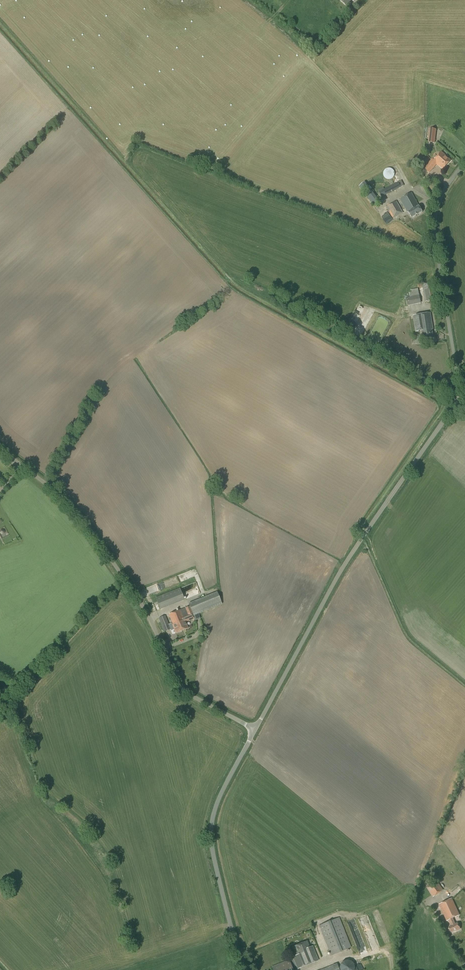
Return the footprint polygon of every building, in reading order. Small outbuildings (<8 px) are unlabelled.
[(435,143),(436,129),(430,128),(428,143),(435,143)] [(441,152),(434,160),(438,163),(444,168),(451,161),(441,152)] [(434,160),(433,158),(432,159),(424,168),(429,173),(438,163),(434,160)] [(388,168),(387,168),(386,169),(385,170),(384,170),(384,171),(383,172),(383,173),(383,174),(383,175),(383,176),(384,177),(385,178),(386,179),(387,179),(388,179),(389,179),(390,179),(391,179),(392,178),(393,178),(393,177),(394,176),(394,175),(394,174),(394,173),(394,172),(394,171),(393,171),(393,170),(392,169),(391,169),(390,168),(389,168),(388,168)] [(382,197),(401,187),(398,182),(379,192),(382,197)] [(422,212),(419,206),(412,193),(400,199),(405,208),(402,210),(397,201),(386,207),(391,215),(388,217),(390,220),(393,218),(403,213),(403,214),(407,212),(408,212),(412,218),(422,212)] [(439,302),(435,281),(421,283),(425,302),(428,301),(428,303),(434,302),(434,303),(439,302)] [(421,303),(418,289),(410,290),(410,289),(408,290),(408,293),(409,292),(410,297),(407,298),(408,301),(406,301),(407,306),(409,305),(409,306),(421,303)] [(361,319),(365,306),(360,304),(355,317),(361,319)] [(433,338),(432,329),(433,329),(431,313),(413,316),(415,332),(421,331),(423,340),(433,338)] [(383,329),(387,321),(380,317),(375,329),(380,331),(381,328),(383,329)] [(150,593),(164,588),(161,581),(147,587),(150,593)] [(160,610),(185,600),(180,588),(156,598),(160,610)] [(199,588),(186,594),(187,598),(201,592),(199,588)] [(190,606),(169,614),(173,625),(173,626),(176,633),(182,630),(179,624),(180,624),(180,622),(184,620),(183,617),(193,613),(198,612),(198,613),(222,604),(217,592),(194,602),(194,604),(190,606)] [(180,624),(179,624),(182,630),(187,628),(188,628),(186,622),(194,618),(194,616),(194,615),(193,613),(183,617),(184,620),(180,622),(180,624)] [(164,632),(171,629),(165,615),(159,618),(164,632)] [(443,890),(438,883),(437,881),(428,888),(429,890),(432,895),(433,897),(443,890)] [(448,918),(451,926),(449,927),(451,932),(456,930),(457,931),(460,929),(457,923),(456,924),(453,918),(460,915),(452,898),(439,904),(446,919),(448,918)] [(331,956),(351,948),(339,917),(319,925),(331,956)] [(309,947),(307,941),(293,946),(297,955),(292,957),(297,969),(319,961),(313,946),(309,947)] [(289,960),(271,966),(273,969),(293,969),(289,960)] [(355,968),(354,964),(351,961),(347,960),(343,961),(340,964),(339,968),(340,969),(354,969),(355,968)]
